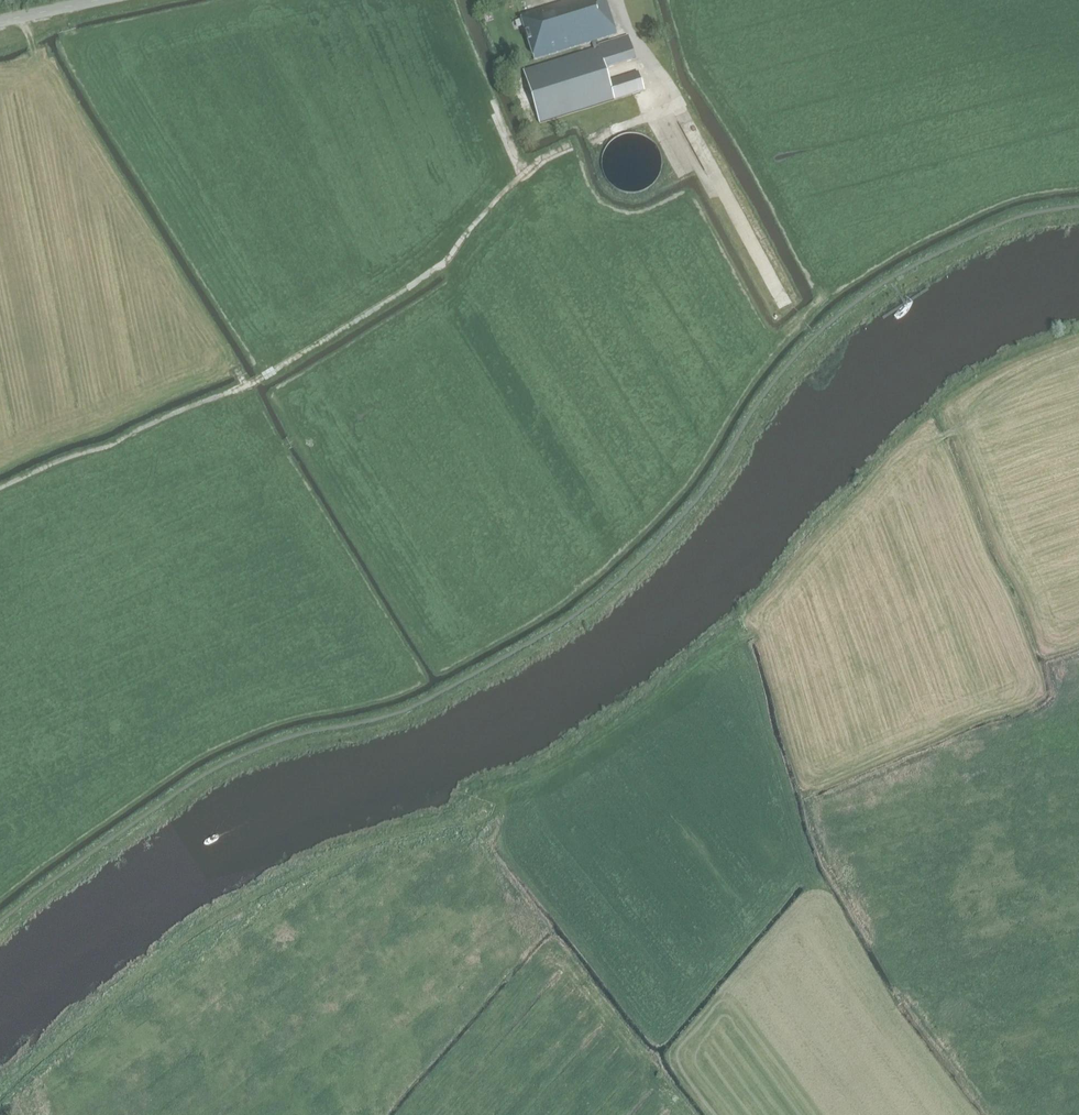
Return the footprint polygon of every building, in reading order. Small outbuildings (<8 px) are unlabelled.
[(607,0),(566,0),(544,7),(545,9),(532,13),(531,11),(519,15),(532,59),(591,41),(593,49),(523,70),(539,123),(644,91),(638,71),(610,80),(606,69),(635,60),(628,35),(597,44),(596,40),(617,34),(607,0)]
